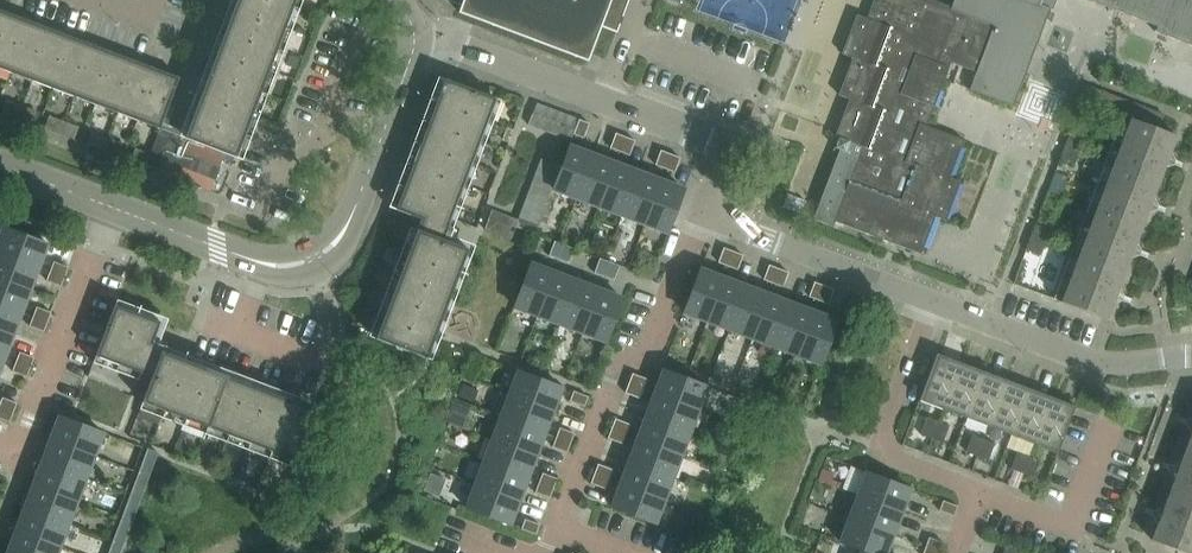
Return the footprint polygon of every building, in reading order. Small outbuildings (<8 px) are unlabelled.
[(218,52),(195,110),(185,138),(225,154),(236,158),(247,127),(268,72),(295,0),(237,0),(218,52)] [(629,0),(444,0),(461,6),(459,12),(587,61),(600,27),(617,33),(629,0)] [(1050,9),(1049,9),(1052,0),(955,0),(952,9),(930,0),(923,4),(914,0),(875,0),(868,19),(857,15),(842,54),(853,58),(839,95),(850,100),(835,137),(839,138),(836,148),(840,150),(813,220),(834,228),(836,222),(921,254),(935,217),(946,221),(961,182),(950,178),(964,141),(927,127),(952,59),(978,69),(969,90),(1013,107),(1050,9)] [(1108,8),(1108,11),(1116,11),(1157,26),(1155,32),(1191,46),(1191,0),(1087,0),(1108,8)] [(29,22),(7,13),(0,33),(0,69),(10,72),(29,22)] [(31,80),(50,30),(29,22),(10,72),(31,80)] [(52,88),(71,38),(50,30),(31,80),(52,88)] [(74,97),(93,46),(71,38),(52,88),(74,97)] [(95,105),(114,54),(93,46),(74,97),(95,105)] [(117,113),(136,62),(114,54),(95,105),(117,113)] [(138,121),(157,70),(136,62),(117,113),(138,121)] [(160,129),(179,78),(157,70),(138,121),(160,129)] [(448,242),(452,230),(447,228),(496,99),(445,80),(396,210),(421,220),(376,339),(426,358),(468,250),(448,242)] [(1158,129),(1163,115),(1088,86),(1083,101),(1131,119),(1062,303),(1107,320),(1176,136),(1158,129)] [(17,118),(21,106),(6,101),(2,113),(17,118)] [(571,141),(574,134),(579,120),(536,104),(528,125),(571,141)] [(32,124),(36,112),(21,106),(17,118),(32,124)] [(59,134),(64,122),(49,117),(44,129),(59,134)] [(584,138),(589,124),(579,120),(574,134),(584,138)] [(74,140),(79,128),(64,122),(59,134),(74,140)] [(102,151),(107,138),(92,133),(87,145),(102,151)] [(620,152),(625,138),(616,134),(610,148),(620,152)] [(1060,160),(1074,165),(1084,140),(1070,134),(1060,160)] [(117,156),(121,144),(107,138),(102,151),(117,156)] [(210,191),(225,154),(185,138),(180,154),(165,148),(156,171),(210,191)] [(630,156),(635,141),(625,138),(620,152),(630,156)] [(577,198),(593,156),(577,150),(578,147),(570,144),(561,167),(553,189),(577,198)] [(146,167),(150,155),(135,149),(130,161),(146,167)] [(665,169),(671,155),(661,151),(656,165),(665,169)] [(675,173),(680,158),(671,155),(665,169),(675,173)] [(600,207),(617,162),(609,159),(608,161),(593,156),(577,198),(600,207)] [(517,228),(536,235),(553,189),(561,167),(541,159),(518,221),(491,211),(484,230),(511,240),(517,228)] [(622,215),(638,173),(623,167),(624,165),(617,162),(600,207),(622,215)] [(645,224),(662,179),(654,176),(653,179),(638,173),(622,215),(645,224)] [(668,233),(683,193),(684,190),(668,184),(669,182),(662,179),(645,224),(668,233)] [(1026,251),(1040,256),(1050,230),(1036,225),(1026,251)] [(47,244),(5,228),(0,240),(0,253),(41,268),(43,261),(41,260),(47,244)] [(559,260),(564,246),(555,242),(549,256),(559,260)] [(568,264),(574,249),(564,246),(559,260),(568,264)] [(728,266),(734,252),(724,249),(719,263),(728,266)] [(738,270),(743,256),(734,252),(728,266),(738,270)] [(41,268),(0,253),(0,279),(30,290),(35,275),(38,275),(41,268)] [(604,277),(610,263),(600,259),(595,274),(604,277)] [(65,277),(68,268),(54,262),(50,272),(65,277)] [(614,281),(619,266),(610,263),(604,277),(614,281)] [(538,316),(555,271),(548,268),(547,270),(530,264),(514,307),(538,316)] [(773,284),(779,269),(769,266),(764,280),(773,284)] [(783,287),(788,273),(779,269),(773,284),(783,287)] [(707,321),(724,276),(717,274),(716,276),(700,270),(684,312),(707,321)] [(561,325),(577,282),(561,276),(562,274),(555,271),(538,316),(561,325)] [(61,287),(65,277),(50,272),(47,281),(61,287)] [(730,330),(746,287),(731,281),(732,279),(724,276),(707,321),(730,330)] [(30,290),(0,279),(0,305),(23,313),(26,306),(24,305),(30,290)] [(583,333),(600,288),(593,285),(592,288),(577,282),(561,325),(583,333)] [(819,301),(824,286),(815,283),(809,297),(819,301)] [(828,304),(834,290),(824,286),(819,301),(828,304)] [(753,338),(770,294),(762,291),(762,293),(746,287),(730,330),(753,338)] [(607,342),(623,299),(606,293),(607,291),(600,288),(583,333),(607,342)] [(775,347),(791,304),(776,299),(777,296),(770,294),(753,338),(775,347)] [(798,356),(815,311),(808,308),(807,310),(791,304),(775,347),(798,356)] [(23,313),(0,305),(0,330),(12,335),(18,320),(21,321),(23,313)] [(313,409),(163,352),(165,347),(152,342),(160,323),(115,305),(88,377),(133,394),(141,373),(152,377),(142,403),(294,460),(313,409)] [(48,322),(51,313),(37,307),(33,317),(48,322)] [(822,364),(838,322),(821,316),(822,313),(815,311),(798,356),(822,364)] [(44,332),(48,322),(33,317),(30,327),(44,332)] [(12,335),(0,330),(0,356),(6,359),(9,351),(7,350),(12,335)] [(31,368),(34,358),(20,353),(16,362),(31,368)] [(944,410),(961,364),(937,354),(919,401),(944,410)] [(27,378),(31,368),(16,362),(13,372),(27,378)] [(966,418),(984,372),(961,364),(944,410),(966,418)] [(698,410),(707,386),(664,370),(658,387),(656,386),(653,393),(698,410)] [(561,396),(564,388),(519,371),(510,395),(553,411),(558,395),(561,396)] [(989,427),(1006,381),(984,372),(966,418),(989,427)] [(643,389),(647,380),(633,374),(629,384),(643,389)] [(1011,435),(1028,389),(1006,381),(989,427),(1011,435)] [(640,399),(643,389),(629,384),(625,394),(640,399)] [(1033,444),(1051,398),(1028,389),(1011,435),(1033,444)] [(585,407),(588,397),(574,392),(570,402),(585,407)] [(689,433),(698,410),(653,393),(650,400),(653,401),(647,417),(689,433)] [(547,426),(553,411),(510,395),(502,417),(546,434),(549,427),(547,426)] [(17,403),(3,398),(0,405),(0,408),(13,413),(17,403)] [(1057,453),(1075,407),(1051,398),(1033,444),(1057,453)] [(13,413),(0,408),(0,419),(10,423),(13,413)] [(94,456),(103,433),(60,417),(54,433),(52,432),(49,439),(94,456)] [(544,442),(546,434),(502,417),(493,440),(535,456),(541,441),(544,442)] [(681,455),(689,433),(647,417),(641,432),(639,431),(636,438),(681,455)] [(626,434),(630,425),(615,419),(612,429),(626,434)] [(932,439),(938,423),(927,419),(921,435),(932,439)] [(943,443),(949,427),(938,423),(932,439),(943,443)] [(571,443),(574,434),(560,428),(557,438),(571,443)] [(622,444),(626,434),(612,429),(608,439),(622,444)] [(1152,540),(1185,552),(1191,552),(1191,433),(1152,540)] [(977,456),(983,440),(973,436),(966,452),(977,456)] [(567,453),(571,443),(557,438),(553,448),(567,453)] [(672,478),(681,455),(636,438),(633,446),(636,446),(630,462),(672,478)] [(85,479),(94,456),(49,439),(46,446),(49,447),(43,463),(85,479)] [(530,472),(535,456),(493,440),(485,463),(529,480),(532,472),(530,472)] [(988,461),(994,444),(983,440),(977,456),(988,461)] [(149,476),(158,453),(148,450),(140,473),(149,476)] [(1023,474),(1029,457),(1018,453),(1011,469),(1023,474)] [(1033,478),(1040,461),(1029,457),(1023,474),(1033,478)] [(664,501),(672,478),(630,462),(624,477),(622,476),(619,484),(664,501)] [(77,501),(85,479),(43,463),(37,478),(35,477),(32,484),(77,501)] [(527,487),(529,480),(485,463),(476,486),(518,501),(524,486),(527,487)] [(609,480),(613,470),(598,465),(595,474),(609,480)] [(141,499),(149,476),(140,473),(131,496),(141,499)] [(909,498),(913,490),(867,473),(859,496),(901,512),(907,497),(909,498)] [(554,489),(557,479),(543,474),(539,483),(554,489)] [(605,489),(609,480),(595,474),(591,484),(605,489)] [(550,498),(554,489),(539,483),(536,493),(550,498)] [(68,524),(77,501),(32,484),(29,492),(32,493),(26,508),(68,524)] [(655,524),(664,501),(619,484),(616,491),(618,492),(612,508),(655,524)] [(512,517),(518,501),(476,486),(467,509),(512,526),(515,518),(512,517)] [(132,522),(141,499),(131,496),(122,518),(132,522)] [(895,528),(901,512),(859,496),(850,519),(895,536),(898,529),(895,528)] [(954,517),(958,507),(944,502),(940,511),(954,517)] [(60,547),(68,524),(26,508),(20,524),(18,523),(15,530),(60,547)] [(123,545),(132,522),(122,518),(114,541),(123,545)] [(895,536),(850,519),(841,543),(862,551),(869,552),(886,552),(890,542),(892,543),(895,536)] [(536,535),(540,525),(525,520),(522,530),(536,535)] [(60,547),(15,530),(12,537),(14,538),(9,552),(57,552),(60,547)] [(944,543),(930,538),(926,548),(940,552),(944,543)] [(123,545),(114,541),(109,552),(120,552),(123,545)]
